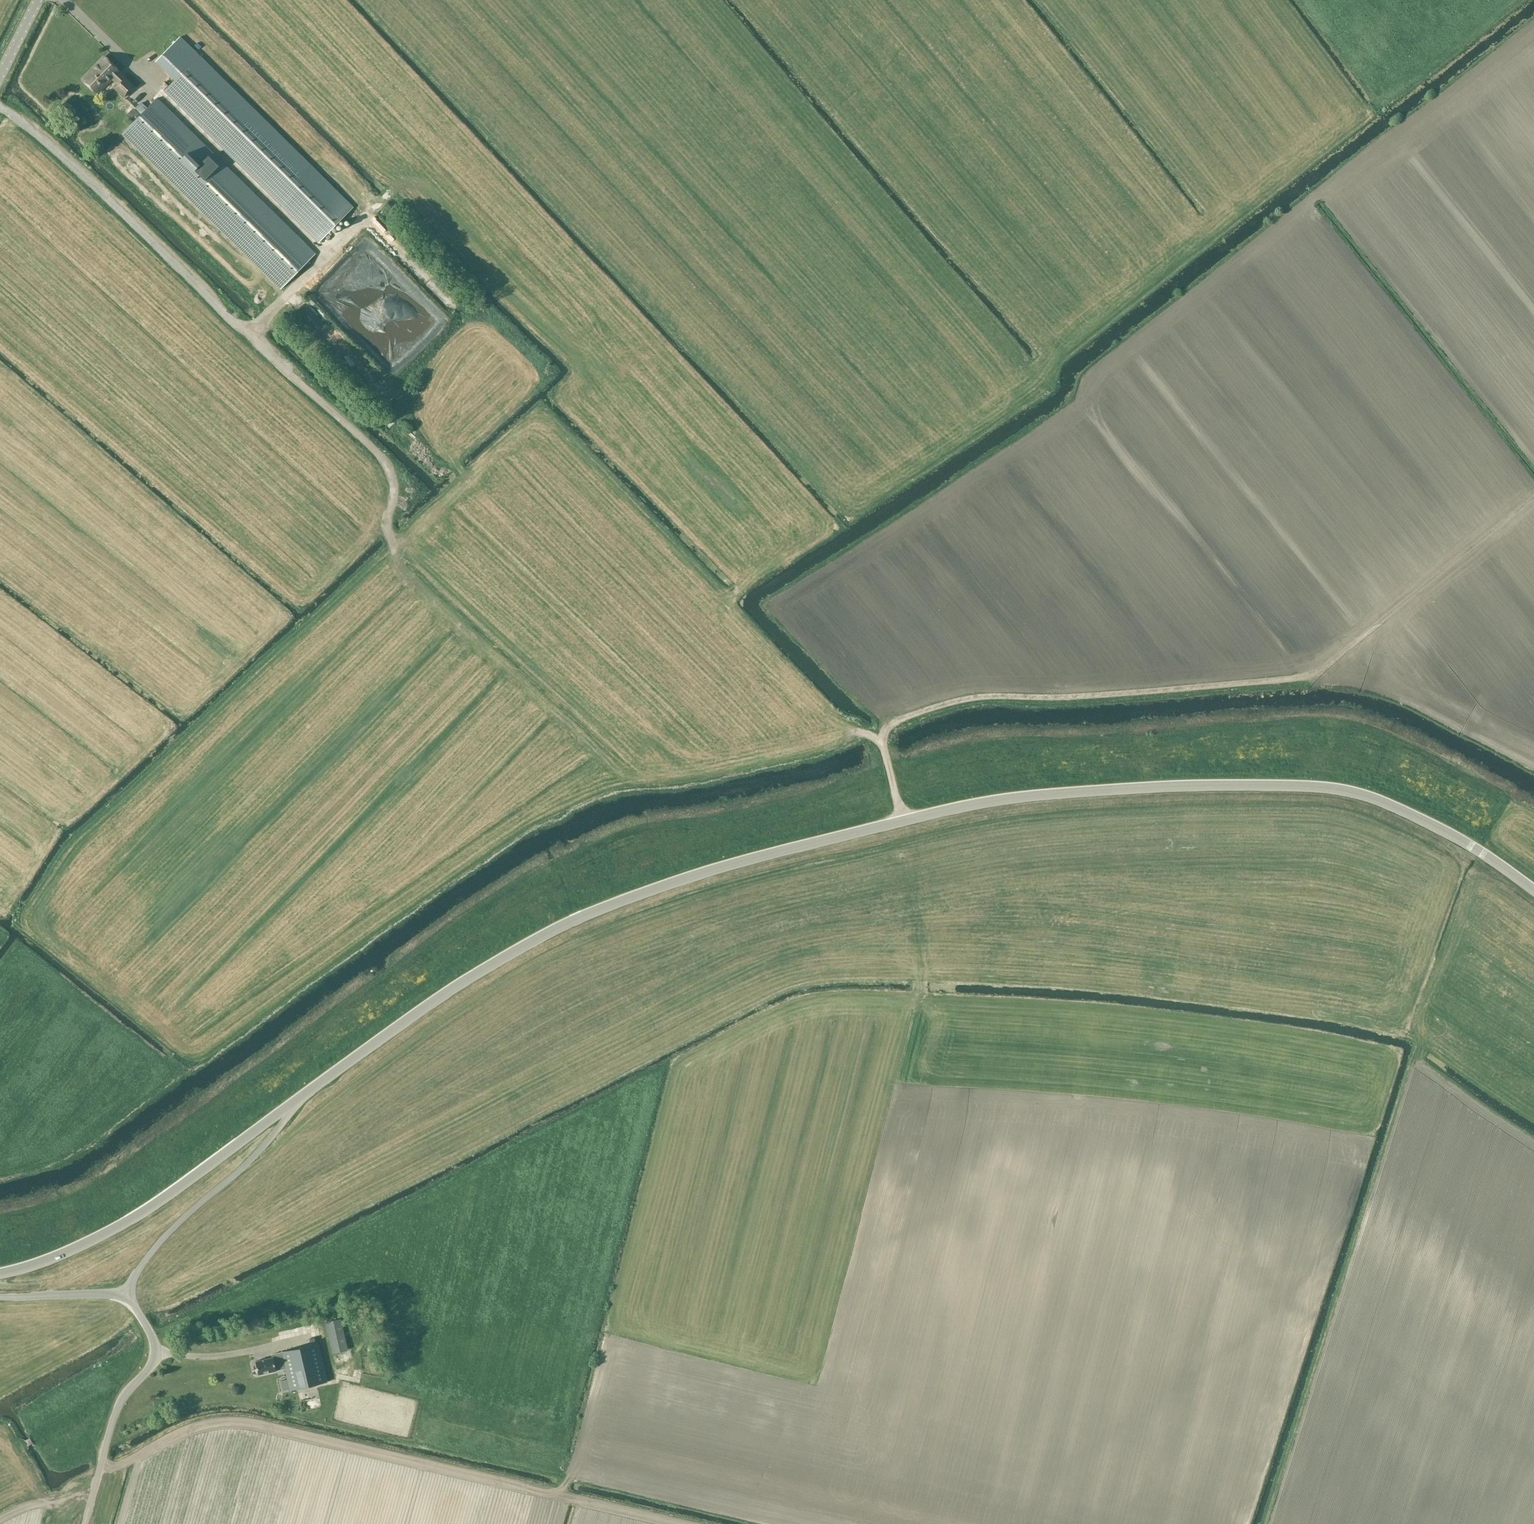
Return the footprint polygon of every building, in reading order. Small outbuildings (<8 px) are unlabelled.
[(353,207),(180,37),(156,61),(175,80),(164,91),(318,243),(353,207)] [(124,97),(134,87),(104,58),(83,79),(97,93),(112,78),(118,84),(114,87),(124,97)] [(315,254),(278,217),(157,98),(122,134),(280,289),(315,254)] [(332,1353),(348,1350),(340,1319),(325,1322),(332,1353)] [(289,1390),(327,1381),(318,1344),(281,1352),(282,1357),(273,1359),(273,1357),(255,1361),(258,1374),(276,1370),(275,1367),(284,1366),(289,1390)]
